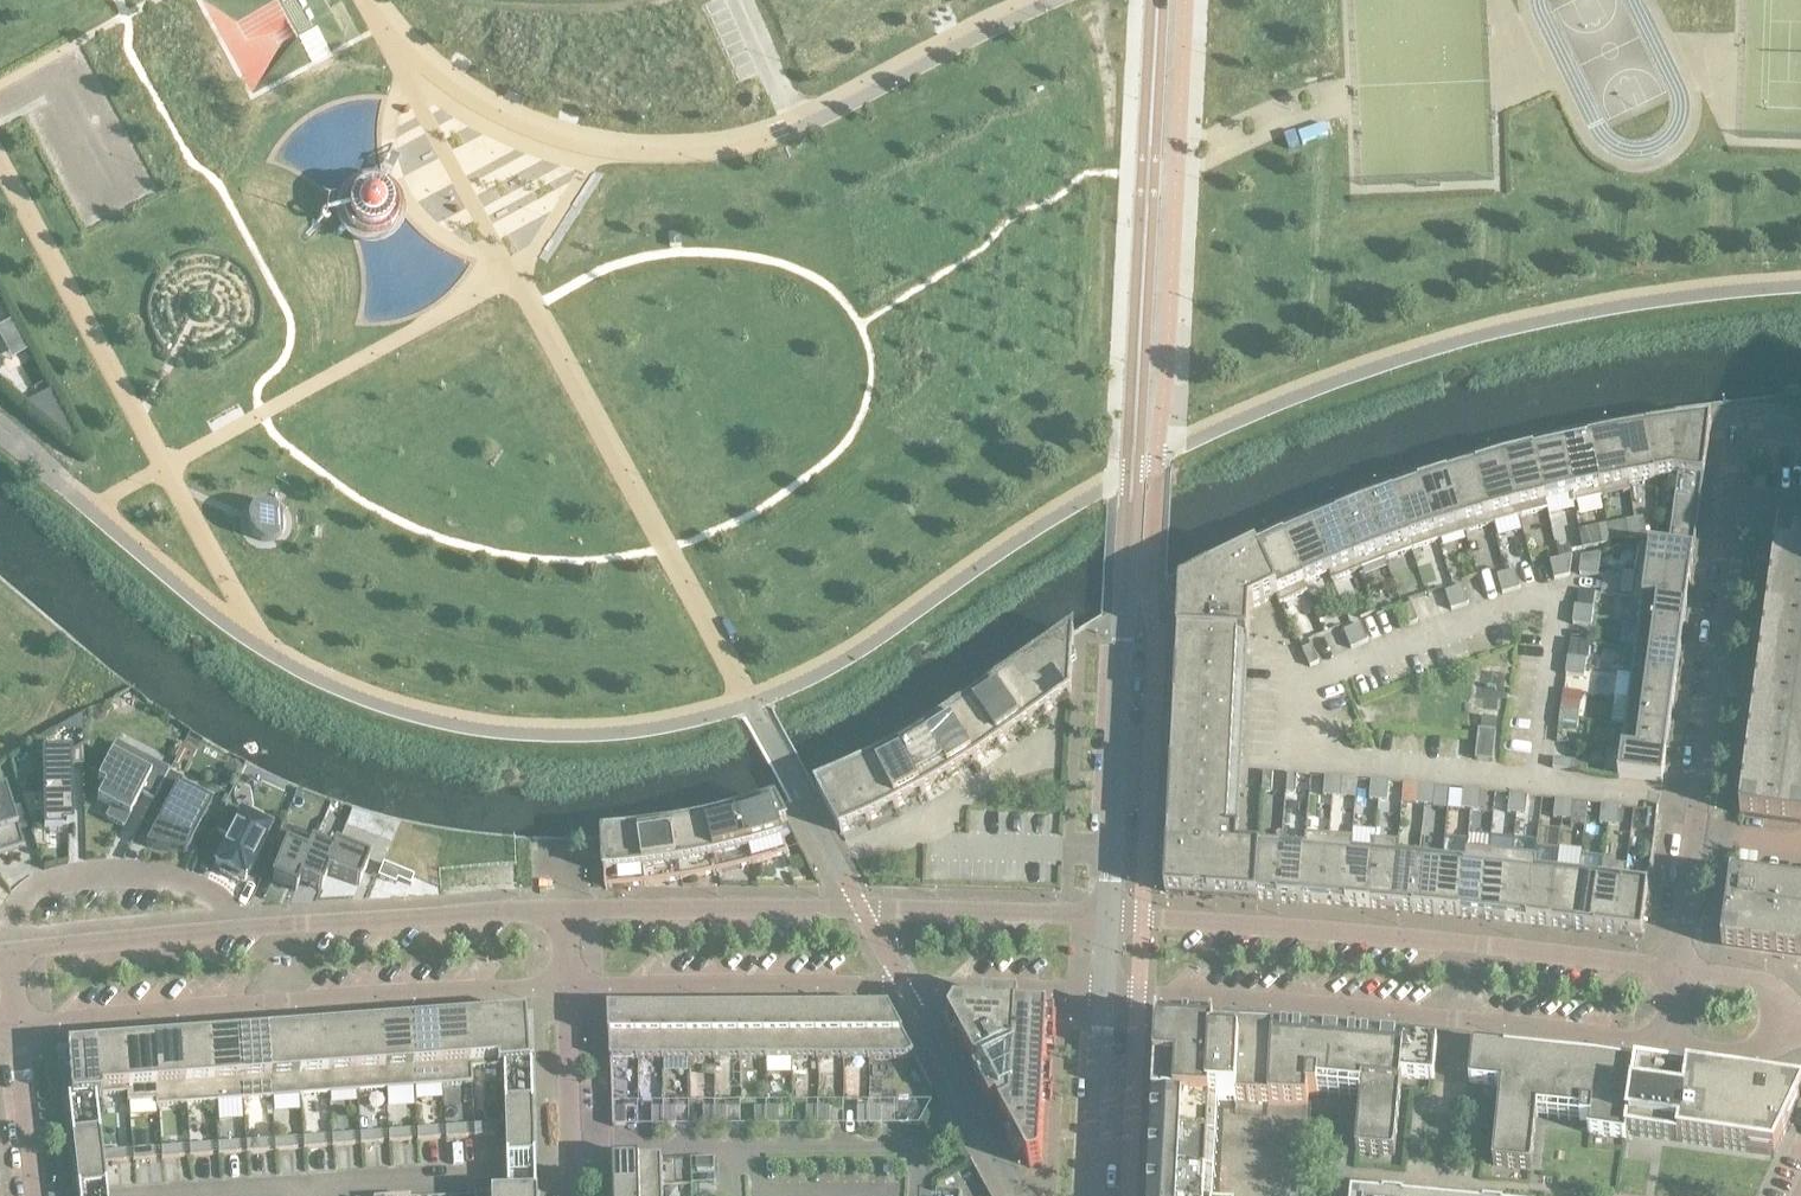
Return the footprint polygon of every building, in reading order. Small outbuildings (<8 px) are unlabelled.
[(1338,120),(1311,129),(1315,140),(1342,131),(1338,120)] [(350,228),(352,230),(357,235),(364,237),(371,238),(378,237),(385,235),(390,230),(392,228),(394,226),(395,224),(396,221),(397,219),(398,216),(398,214),(398,211),(398,208),(398,205),(397,203),(396,200),(395,198),(394,195),(392,193),(391,191),(388,189),(386,188),(384,186),(382,185),(379,184),(376,184),(374,183),(371,183),(368,183),(366,184),(363,184),(360,185),(358,186),(356,188),(353,189),(351,191),(350,193),(348,195),(347,198),(345,200),(345,203),(344,206),(344,208),(343,211),(344,214),(344,216),(345,219),(346,221),(347,224),(348,226),(350,228)] [(0,328),(0,337),(12,359),(27,351),(11,322),(0,328)] [(1695,546),(1712,421),(1681,425),(1674,476),(1678,476),(1671,526),(1684,528),(1682,544),(1695,546)] [(1674,476),(1681,425),(1648,430),(1656,479),(1674,476)] [(1656,479),(1648,430),(1619,435),(1628,484),(1629,483),(1656,479)] [(1628,484),(1619,435),(1590,441),(1602,497),(1631,492),(1629,483),(1628,484)] [(1602,497),(1590,441),(1562,447),(1572,495),(1571,495),(1573,504),(1602,497)] [(1572,495),(1562,447),(1533,454),(1545,502),(1546,501),(1571,495),(1572,495)] [(1545,502),(1533,454),(1505,461),(1519,517),(1548,510),(1546,501),(1545,502)] [(1519,517),(1505,461),(1476,469),(1492,525),(1519,517)] [(1492,525),(1476,469),(1448,478),(1465,533),(1492,525)] [(1465,533),(1448,478),(1420,487),(1438,541),(1465,533)] [(1438,541),(1420,487),(1392,496),(1412,551),(1438,541)] [(1412,551),(1392,496),(1365,506),(1385,560),(1412,551)] [(248,521),(248,523),(248,524),(248,525),(248,527),(248,528),(249,529),(249,530),(250,532),(250,533),(251,534),(252,535),(253,536),(254,537),(255,538),(256,539),(257,539),(258,540),(259,540),(260,541),(262,541),(263,542),(264,542),(266,542),(267,542),(268,542),(270,542),(271,541),(272,541),(273,541),(275,540),(276,540),(277,539),(278,538),(279,537),(280,536),(281,535),(282,534),(282,533),(283,532),(284,531),(284,530),(285,529),(285,527),(285,526),(285,525),(286,523),(286,522),(285,521),(285,519),(285,518),(284,517),(284,516),(283,514),(283,513),(282,512),(281,511),(280,510),(279,509),(278,508),(277,507),(276,507),(275,506),(274,506),(273,505),(271,505),(270,504),(269,504),(267,504),(266,504),(265,504),(264,504),(262,505),(261,505),(260,505),(258,506),(257,506),(256,507),(255,508),(254,509),(253,510),(252,511),(251,512),(251,513),(250,514),(249,515),(249,516),(248,518),(248,519),(248,520),(248,521)] [(1385,560),(1365,506),(1337,517),(1359,570),(1385,560)] [(1359,570),(1337,517),(1310,528),(1329,573),(1328,574),(1332,582),(1359,570)] [(1648,539),(1644,518),(1635,519),(1638,538),(1648,539)] [(1638,538),(1635,519),(1626,521),(1629,540),(1638,538)] [(1611,544),(1608,525),(1598,527),(1602,546),(1611,544)] [(1684,528),(1671,526),(1669,542),(1682,544),(1684,528)] [(1329,573),(1310,528),(1283,540),(1303,585),(1304,584),(1328,574),(1329,573)] [(1778,532),(1740,815),(1800,823),(1800,535),(1778,532)] [(1303,585),(1283,540),(1256,552),(1277,597),(1276,597),(1280,605),(1308,592),(1304,584),(1303,585)] [(1694,553),(1640,545),(1636,572),(1690,579),(1694,553)] [(1277,597),(1256,552),(1208,576),(1181,591),(1178,637),(1184,637),(1183,650),(1178,649),(1168,833),(1174,833),(1173,845),(1168,845),(1165,893),(1256,899),(1259,850),(1258,850),(1237,848),(1250,610),(1276,597),(1277,597)] [(1599,567),(1601,554),(1581,558),(1580,564),(1599,567)] [(1569,576),(1572,556),(1559,559),(1564,577),(1569,576)] [(1564,577),(1559,559),(1550,561),(1555,580),(1564,577)] [(1599,567),(1580,564),(1579,574),(1598,576),(1599,567)] [(1520,589),(1515,571),(1506,573),(1512,591),(1520,589)] [(1690,579),(1636,572),(1633,597),(1687,605),(1690,579)] [(1512,591),(1506,573),(1498,576),(1503,594),(1512,591)] [(1469,605),(1463,586),(1454,589),(1460,607),(1469,605)] [(1460,607),(1454,589),(1446,592),(1452,610),(1460,607)] [(1687,605),(1633,597),(1629,624),(1639,625),(1639,624),(1684,630),(1687,605)] [(1418,622),(1411,604),(1403,608),(1410,625),(1418,622)] [(1594,609),(1575,606),(1574,615),(1592,618),(1594,609)] [(1410,625),(1403,608),(1394,611),(1401,629),(1410,625)] [(1592,618),(1574,615),(1572,624),(1591,627),(1592,618)] [(1368,642),(1361,624),(1352,628),(1360,645),(1368,642)] [(1639,625),(1636,648),(1636,649),(1680,655),(1684,630),(1639,624),(1639,625)] [(1360,645),(1352,628),(1344,631),(1351,649),(1360,645)] [(1071,695),(1074,632),(1041,655),(1070,696),(1071,695)] [(1319,663),(1311,646),(1303,650),(1311,667),(1319,663)] [(1636,648),(1626,647),(1622,675),(1632,676),(1632,675),(1677,681),(1680,655),(1636,649),(1636,648)] [(1070,696),(1041,655),(1018,671),(1047,712),(1058,705),(1054,700),(1066,692),(1069,697),(1070,696)] [(1587,659),(1568,657),(1567,666),(1586,669),(1587,659)] [(1586,669),(1567,666),(1565,675),(1584,678),(1586,669)] [(1047,712),(1018,671),(995,688),(1023,729),(1034,721),(1031,716),(1042,708),(1046,713),(1047,712)] [(1632,675),(1632,676),(1629,700),(1673,706),(1677,681),(1632,675)] [(1023,729),(995,688),(971,704),(1000,745),(1011,737),(1008,733),(1019,725),(1022,729),(1023,729)] [(1673,706),(1629,700),(1625,726),(1670,732),(1673,706)] [(1000,745),(971,704),(948,721),(976,762),(988,754),(984,749),(996,741),(999,746),(1000,745)] [(1580,710),(1561,708),(1560,717),(1579,719),(1580,710)] [(1579,719),(1560,717),(1559,726),(1577,728),(1579,719)] [(976,762),(948,721),(924,736),(950,779),(962,771),(959,766),(971,759),(974,763),(976,762)] [(1670,732),(1625,726),(1622,751),(1666,757),(1670,732)] [(1496,732),(1479,731),(1479,739),(1476,761),(1493,762),(1496,732)] [(950,779),(924,736),(899,750),(924,794),(936,787),(933,782),(945,775),(948,780),(950,779)] [(124,828),(141,794),(154,800),(169,773),(169,772),(154,764),(149,774),(134,766),(139,756),(116,744),(97,781),(105,785),(96,801),(111,809),(106,819),(124,828)] [(83,746),(71,753),(71,751),(42,752),(42,771),(33,777),(43,793),(44,831),(62,831),(62,826),(73,826),(72,767),(84,767),(83,746)] [(924,794),(899,750),(874,764),(897,808),(910,802),(907,796),(919,790),(922,795),(924,794)] [(1666,757),(1622,751),(1618,777),(1663,783),(1666,757)] [(1573,762),(1554,759),(1553,769),(1572,771),(1573,762)] [(897,808),(874,764),(849,776),(869,821),(882,815),(880,810),(892,804),(895,809),(897,808)] [(146,847),(185,855),(212,804),(179,787),(182,780),(169,773),(154,800),(153,803),(165,809),(146,847)] [(1273,773),(1264,773),(1262,791),(1272,792),(1273,773)] [(1297,775),(1288,774),(1287,793),(1296,794),(1297,775)] [(869,821),(849,776),(817,789),(841,834),(854,828),(852,822),(865,817),(867,822),(869,821)] [(1334,778),(1325,777),(1324,796),(1333,797),(1334,778)] [(1343,779),(1334,778),(1333,797),(1342,798),(1343,779)] [(1380,782),(1371,781),(1370,800),(1379,801),(1380,782)] [(1390,783),(1380,782),(1379,801),(1388,802),(1390,783)] [(1427,786),(1417,785),(1416,804),(1425,805),(1427,786)] [(1436,787),(1427,786),(1425,805),(1434,806),(1436,787)] [(5,788),(0,790),(0,855),(24,847),(17,826),(25,824),(20,807),(12,809),(5,788)] [(1473,791),(1464,790),(1462,809),(1471,810),(1473,791)] [(1482,792),(1473,791),(1471,810),(1480,810),(1482,792)] [(1519,796),(1510,795),(1508,813),(1517,814),(1519,796)] [(1528,797),(1519,796),(1517,814),(1526,815),(1528,797)] [(1565,801),(1556,800),(1554,818),(1563,820),(1565,801)] [(1574,802),(1565,801),(1563,820),(1572,821),(1574,802)] [(788,824),(777,804),(740,814),(753,865),(788,854),(780,827),(788,824)] [(1611,806),(1602,805),(1600,824),(1609,825),(1611,806)] [(238,877),(243,879),(245,881),(246,878),(271,829),(242,815),(243,813),(229,806),(216,832),(229,838),(216,863),(215,865),(217,866),(222,868),(219,873),(236,881),(238,877)] [(1620,807),(1611,806),(1609,825),(1618,826),(1620,807)] [(1658,812),(1649,811),(1646,830),(1656,831),(1658,812)] [(753,865),(740,814),(707,822),(717,873),(753,865)] [(717,873),(707,822),(673,829),(681,880),(717,873)] [(681,880),(673,829),(639,833),(645,885),(681,880)] [(645,885),(639,833),(604,836),(606,888),(645,885)] [(1330,835),(1305,834),(1305,842),(1306,842),(1301,902),(1324,904),(1330,835)] [(1354,837),(1330,835),(1324,904),(1347,906),(1352,846),(1353,846),(1354,837)] [(1283,840),(1259,839),(1258,850),(1259,850),(1256,899),(1279,901),(1283,840)] [(1399,841),(1374,839),(1373,848),(1375,848),(1369,908),(1392,910),(1397,850),(1399,850),(1399,841)] [(1306,842),(1305,842),(1283,840),(1279,901),(1301,902),(1306,842)] [(1352,846),(1347,906),(1369,908),(1375,848),(1373,848),(1353,846),(1352,846)] [(300,881),(321,890),(328,874),(326,874),(334,856),(332,856),(311,847),(307,858),(308,858),(299,881),(300,881)] [(1490,850),(1466,848),(1465,856),(1466,857),(1460,917),(1483,919),(1490,850)] [(272,882),(296,892),(300,881),(299,881),(308,858),(307,858),(286,849),(272,882)] [(328,874),(359,887),(368,863),(335,850),(332,856),(334,856),(326,874),(328,874)] [(1397,850),(1392,910),(1415,912),(1420,852),(1399,850),(1397,850)] [(1513,853),(1490,850),(1483,919),(1505,921),(1513,853)] [(1443,854),(1420,852),(1415,912),(1437,914),(1443,854)] [(1537,856),(1513,853),(1505,921),(1528,924),(1534,864),(1536,864),(1537,856)] [(1466,857),(1465,856),(1443,854),(1437,914),(1460,917),(1466,857)] [(1628,866),(1603,863),(1602,872),(1603,872),(1596,932),(1618,935),(1626,875),(1627,875),(1628,866)] [(384,864),(378,877),(387,880),(392,867),(384,864)] [(1534,864),(1528,924),(1550,926),(1557,866),(1536,864),(1534,864)] [(1580,869),(1557,866),(1550,926),(1573,929),(1580,869)] [(387,880),(395,884),(397,879),(401,871),(392,867),(387,880)] [(1603,872),(1602,872),(1580,869),(1573,929),(1596,932),(1603,872)] [(397,879),(410,885),(413,876),(401,871),(397,879)] [(1626,875),(1618,935),(1642,938),(1650,878),(1627,875),(1626,875)] [(1731,879),(1723,943),(1725,944),(1725,943),(1800,953),(1800,889),(1731,879)] [(715,1060),(715,1011),(689,1012),(689,1060),(715,1060)] [(741,1060),(740,1011),(715,1011),(715,1060),(741,1060)] [(767,1060),(766,1011),(740,1011),(741,1060),(767,1060)] [(793,1060),(792,1011),(766,1011),(767,1060),(793,1060)] [(818,1060),(818,1011),(792,1011),(793,1060),(818,1060)] [(844,1059),(844,1011),(818,1011),(818,1060),(844,1059)] [(869,1059),(869,1011),(844,1011),(844,1059),(869,1059)] [(914,1055),(890,1011),(869,1011),(869,1059),(907,1059),(914,1055)] [(638,1060),(638,1012),(609,1012),(611,1060),(638,1060)] [(664,1060),(664,1012),(638,1012),(638,1060),(664,1060)] [(689,1060),(689,1012),(664,1012),(664,1060),(689,1060)] [(998,1014),(957,1012),(951,1023),(1030,1167),(1042,1165),(1049,1015),(1017,1014),(1016,1022),(997,1021),(998,1014)] [(528,1063),(524,1014),(504,1016),(504,1018),(497,1019),(497,1016),(494,1017),(498,1067),(529,1065),(529,1069),(531,1069),(530,1063),(528,1063)] [(498,1068),(498,1067),(494,1017),(491,1017),(492,1019),(485,1020),(484,1017),(466,1019),(470,1070),(471,1070),(498,1068)] [(470,1070),(466,1019),(463,1019),(463,1021),(456,1022),(456,1019),(437,1021),(442,1086),(472,1084),(471,1070),(470,1070)] [(442,1086),(437,1021),(435,1021),(435,1023),(428,1024),(428,1021),(409,1023),(414,1088),(442,1086)] [(396,1024),(396,1022),(384,1023),(384,1025),(381,1025),(385,1090),(414,1088),(409,1023),(406,1023),(406,1025),(399,1026),(399,1023),(396,1024)] [(368,1026),(368,1024),(355,1025),(355,1027),(352,1027),(357,1093),(385,1090),(381,1025),(378,1025),(378,1027),(371,1028),(371,1025),(368,1026)] [(1158,1025),(1149,1195),(1205,1195),(1210,1099),(1308,1104),(1308,1094),(1318,1095),(1319,1088),(1326,1088),(1326,1082),(1356,1085),(1355,1091),(1362,1092),(1356,1152),(1395,1155),(1402,1078),(1434,1081),(1437,1043),(1404,1040),(1403,1042),(1311,1033),(1158,1025)] [(340,1028),(340,1026),(327,1027),(327,1029),(324,1029),(329,1095),(357,1093),(352,1027),(350,1027),(350,1029),(343,1030),(343,1028),(340,1028)] [(311,1030),(311,1028),(298,1029),(299,1031),(295,1031),(300,1097),(329,1095),(324,1029),(321,1029),(321,1031),(314,1032),(314,1030),(311,1030)] [(283,1032),(282,1030),(270,1031),(270,1033),(267,1033),(271,1099),(300,1097),(295,1031),(292,1031),(292,1034),(285,1034),(285,1032),(283,1032)] [(254,1034),(254,1032),(241,1033),(241,1035),(238,1035),(243,1101),(271,1099),(267,1033),(264,1033),(264,1036),(257,1036),(257,1034),(254,1034)] [(226,1036),(226,1034),(213,1035),(213,1037),(210,1037),(215,1103),(243,1101),(238,1035),(236,1035),(236,1038),(229,1038),(229,1036),(226,1036)] [(197,1038),(197,1036),(184,1037),(185,1039),(182,1039),(186,1105),(215,1103),(210,1037),(207,1037),(207,1040),(200,1040),(200,1038),(197,1038)] [(186,1105),(182,1039),(179,1039),(179,1042),(172,1042),(172,1040),(153,1041),(158,1101),(156,1101),(156,1107),(186,1105)] [(158,1101),(153,1041),(150,1041),(151,1044),(144,1044),(143,1042),(125,1043),(129,1094),(127,1094),(127,1103),(156,1101),(158,1101)] [(129,1094),(125,1043),(122,1043),(122,1046),(115,1046),(115,1044),(96,1045),(100,1096),(127,1094),(129,1094)] [(100,1096),(96,1045),(94,1046),(94,1048),(87,1048),(87,1046),(67,1047),(70,1096),(67,1097),(68,1102),(70,1102),(69,1098),(100,1096)] [(1501,1087),(1499,1105),(1493,1165),(1531,1169),(1538,1109),(1545,1110),(1546,1103),(1575,1106),(1575,1113),(1582,1113),(1581,1121),(1590,1122),(1588,1134),(1625,1139),(1636,1067),(1599,1062),(1507,1052),(1507,1050),(1473,1047),(1470,1084),(1501,1087)] [(1800,1100),(1800,1092),(1636,1067),(1626,1134),(1774,1156),(1800,1100)] [(530,1100),(503,1101),(505,1159),(507,1159),(507,1157),(531,1156),(531,1158),(533,1158),(532,1097),(529,1097),(530,1100)] [(626,1126),(625,1108),(612,1109),(613,1126),(626,1126)] [(664,1126),(664,1108),(652,1108),(652,1126),(664,1126)] [(676,1126),(676,1108),(664,1108),(664,1126),(676,1126)] [(715,1126),(715,1108),(703,1108),(703,1126),(715,1126)] [(727,1126),(727,1108),(715,1108),(715,1126),(727,1126)] [(767,1126),(767,1108),(755,1108),(755,1126),(767,1126)] [(779,1126),(779,1108),(767,1108),(767,1126),(779,1126)] [(818,1125),(818,1108),(806,1108),(807,1125),(818,1125)] [(830,1125),(830,1108),(818,1108),(818,1125),(830,1125)] [(870,1125),(870,1108),(858,1108),(858,1125),(870,1125)] [(881,1125),(881,1108),(870,1108),(870,1125),(881,1125)] [(497,1134),(496,1124),(474,1125),(475,1135),(474,1135),(474,1137),(497,1135),(497,1134)] [(468,1136),(468,1126),(445,1128),(446,1137),(446,1139),(469,1137),(469,1136),(468,1136)] [(440,1138),(439,1128),(417,1130),(418,1139),(417,1139),(418,1141),(440,1139),(440,1138)] [(73,1133),(73,1130),(71,1130),(78,1191),(81,1191),(80,1189),(104,1186),(104,1188),(107,1188),(104,1164),(103,1152),(100,1130),(73,1133)] [(412,1140),(411,1130),(389,1132),(389,1141),(389,1143),(412,1141),(412,1140)] [(383,1142),(383,1132),(360,1134),(361,1143),(361,1144),(361,1145),(384,1143),(384,1142),(383,1142)] [(355,1144),(354,1134),(332,1136),(333,1146),(332,1146),(332,1147),(355,1145),(355,1144)] [(327,1146),(326,1136),(303,1138),(304,1148),(304,1149),(327,1147),(327,1146)] [(298,1148),(297,1138),(275,1140),(275,1150),(275,1151),(298,1150),(298,1148)] [(269,1150),(269,1140),(246,1142),(247,1152),(247,1153),(270,1152),(270,1150),(269,1150)] [(241,1152),(240,1142),(218,1144),(219,1154),(218,1154),(219,1155),(241,1154),(241,1152)] [(213,1154),(212,1144),(190,1146),(190,1156),(190,1157),(213,1156),(213,1154)] [(184,1156),(184,1146),(161,1148),(162,1158),(162,1159),(185,1158),(184,1156)] [(156,1158),(155,1149),(133,1150),(134,1160),(133,1160),(133,1161),(156,1160),(156,1158)] [(126,1160),(125,1151),(103,1152),(104,1164),(126,1162),(126,1160)] [(365,1165),(390,1166),(391,1153),(365,1151),(365,1165)] [(220,1160),(221,1171),(246,1169),(245,1159),(220,1160)] [(663,1186),(663,1159),(614,1160),(615,1188),(663,1186)] [(715,1171),(715,1159),(697,1159),(698,1171),(715,1171)] [(534,1178),(531,1178),(532,1194),(508,1194),(508,1192),(506,1193),(506,1194),(474,1195),(535,1195),(534,1178)] [(663,1186),(615,1188),(615,1195),(664,1195),(663,1186)]
